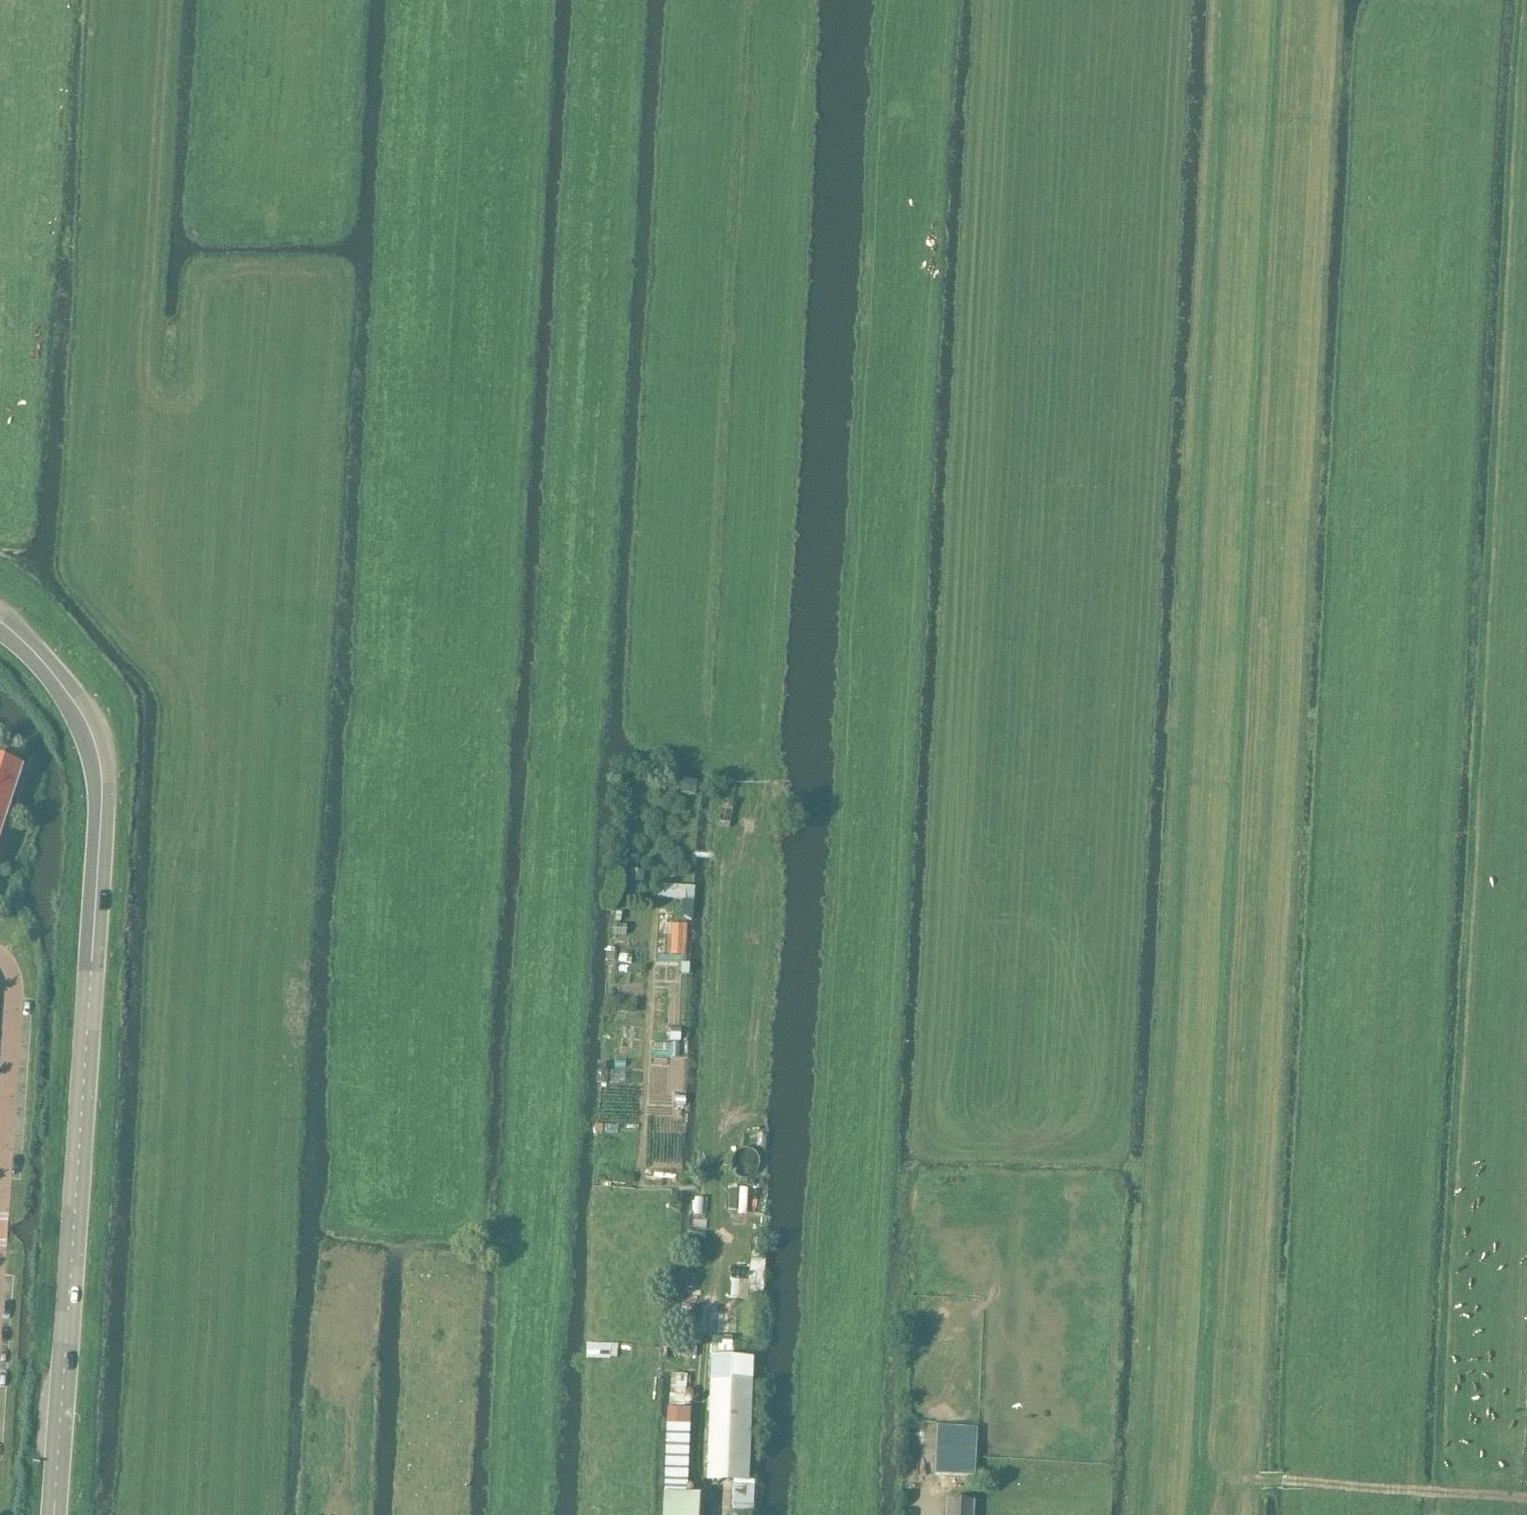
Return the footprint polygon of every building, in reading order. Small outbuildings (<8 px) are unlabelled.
[(17,789),(23,769),(0,761),(0,784),(17,789)] [(10,810),(17,789),(0,784),(0,807),(10,810)] [(4,828),(10,810),(0,807),(0,827),(4,828)] [(681,915),(692,921),(693,921),(695,886),(659,885),(657,899),(682,900),(681,915)] [(733,1279),(732,1298),(763,1300),(766,1256),(752,1255),(752,1263),(751,1263),(749,1280),(733,1279)] [(707,1480),(727,1481),(733,1481),(732,1514),(750,1514),(750,1506),(751,1506),(754,1506),(755,1482),(753,1482),(748,1482),(752,1385),(752,1357),(732,1357),(711,1356),(711,1383),(707,1480)] [(666,1494),(665,1514),(699,1514),(700,1495),(686,1495),(691,1407),(685,1406),(688,1375),(674,1374),(671,1374),(669,1409),(668,1409),(665,1494),(666,1494)] [(937,1427),(935,1475),(975,1477),(977,1429),(937,1427)] [(947,1514),(973,1514),(973,1502),(968,1501),(968,1493),(953,1492),(953,1501),(947,1500),(947,1514)]
